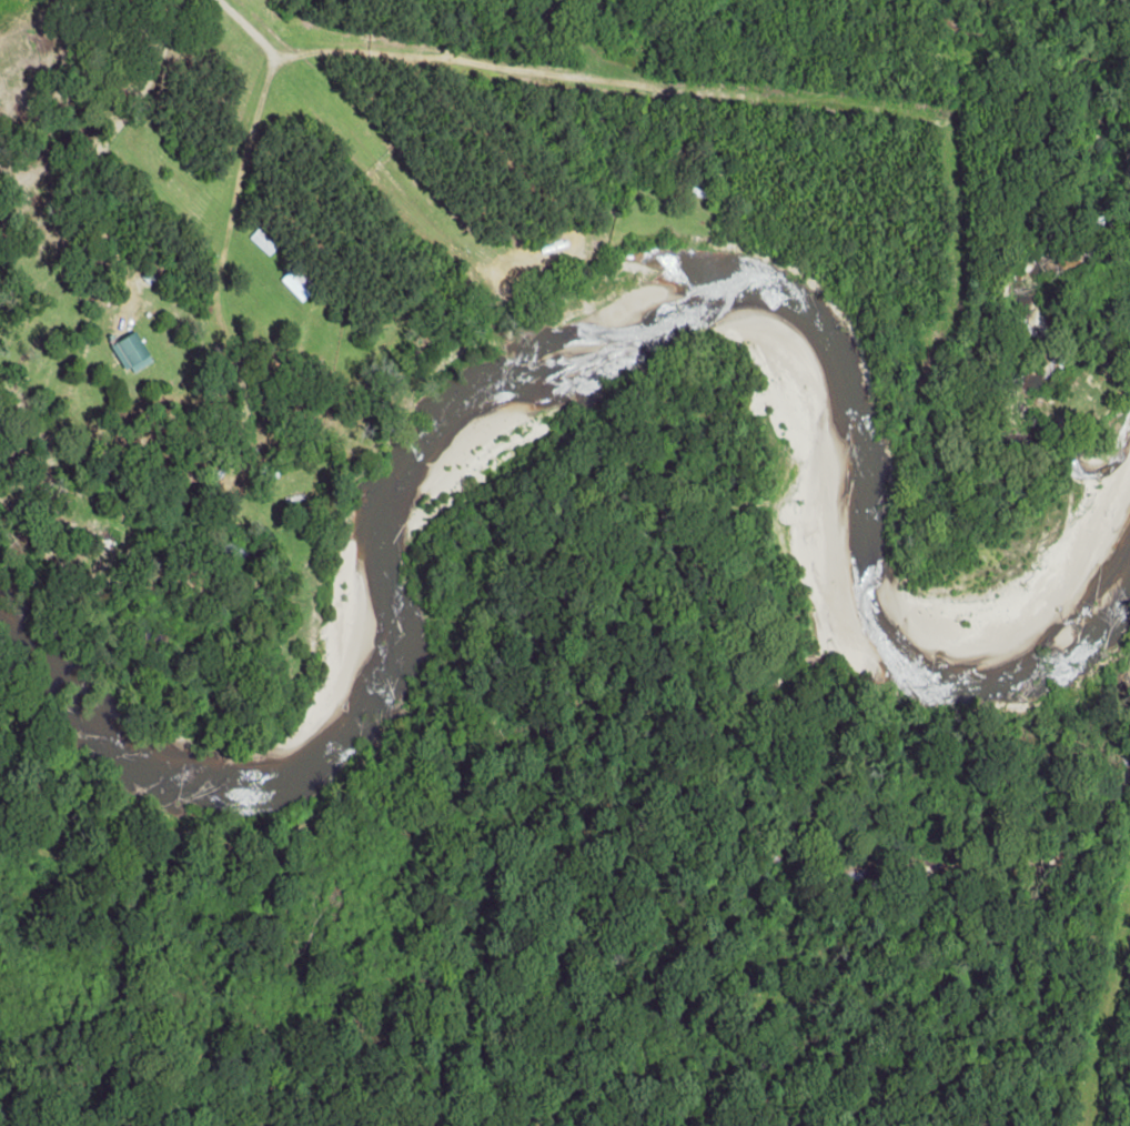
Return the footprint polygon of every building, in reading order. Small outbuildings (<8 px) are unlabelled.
[(268,255),(277,245),(258,227),(249,237),(268,255)] [(300,300),(314,286),(295,265),(280,278),(300,300)] [(111,344),(129,375),(153,361),(134,330),(111,344)]
